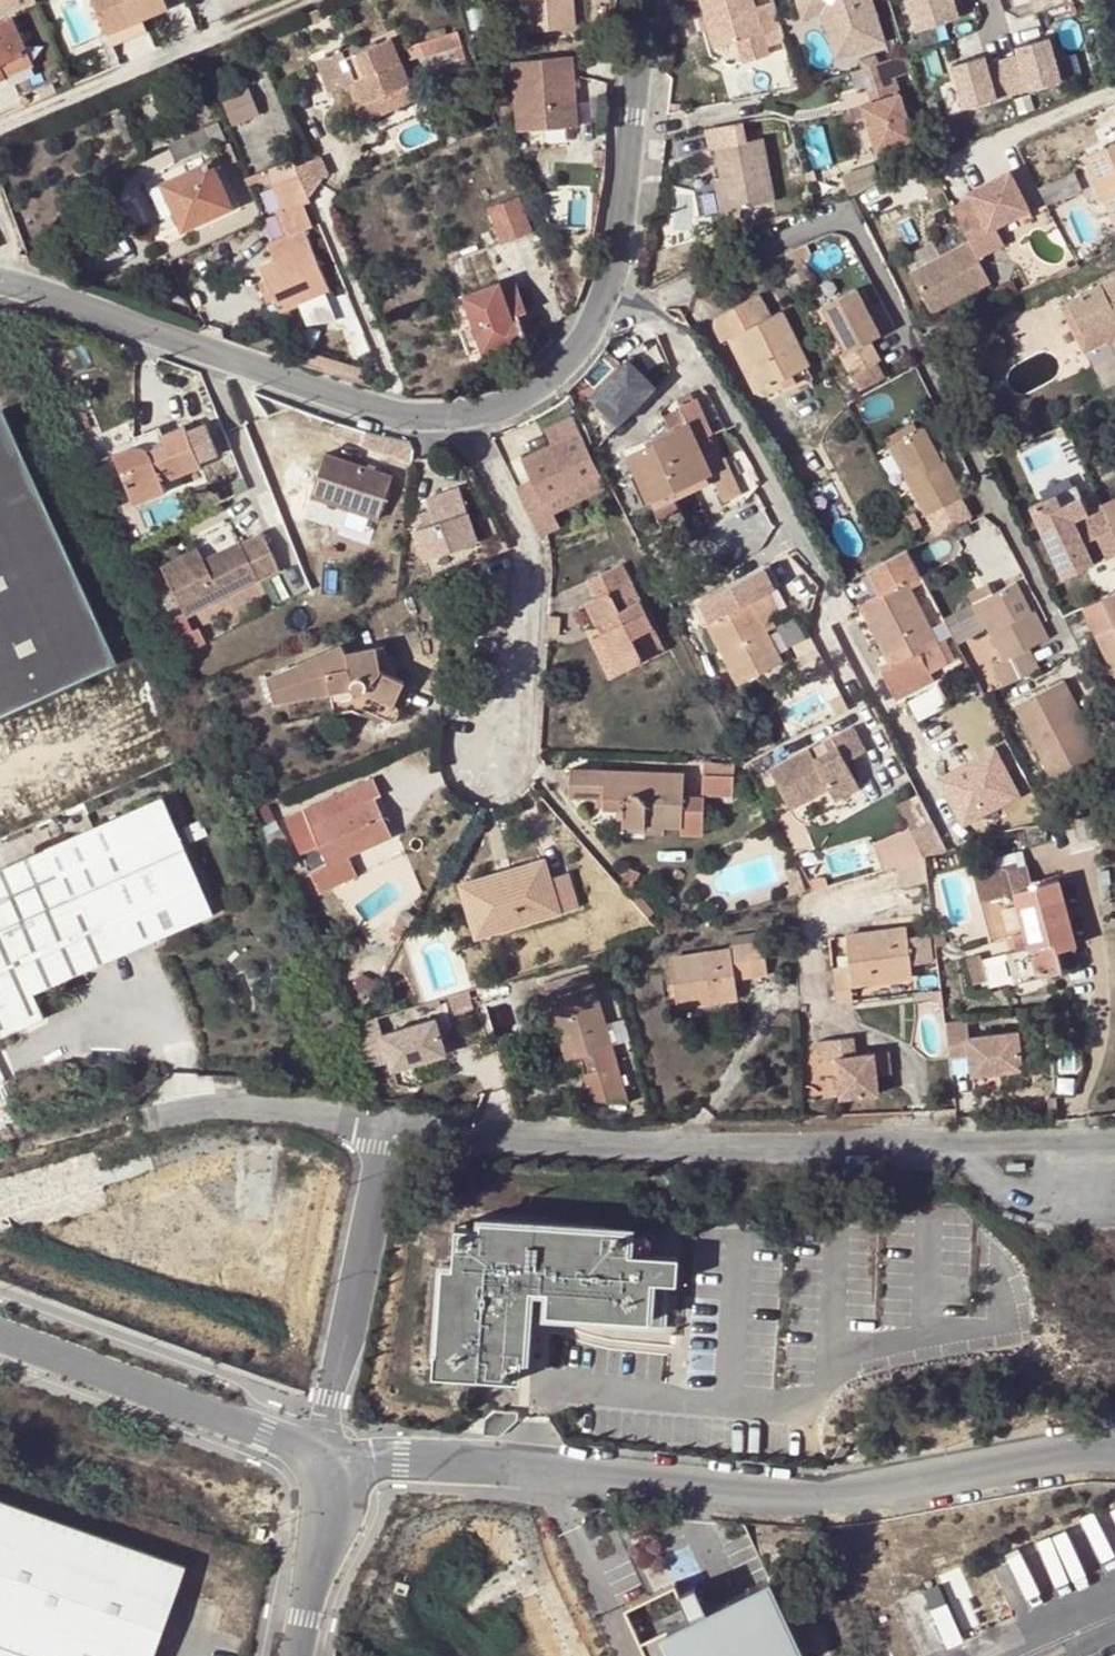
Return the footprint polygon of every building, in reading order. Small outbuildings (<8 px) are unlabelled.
[(33,0),(0,0),(0,15),(33,0)] [(104,34),(140,20),(166,9),(162,0),(89,0),(104,34)] [(526,30),(572,26),(570,0),(523,0),(526,30)] [(751,0),(699,0),(704,16),(708,30),(714,48),(735,42),(761,34),(765,48),(784,42),(773,3),(754,8),(751,0)] [(793,9),(823,0),(790,0),(793,9)] [(793,9),(796,20),(819,13),(833,57),(845,54),(828,0),(823,0),(793,9)] [(867,0),(828,0),(845,54),(881,42),(867,0)] [(914,33),(956,19),(950,0),(938,0),(937,0),(904,0),(914,33)] [(324,12),(307,19),(310,27),(327,20),(324,12)] [(704,16),(697,18),(701,32),(708,30),(704,16)] [(0,23),(0,61),(24,50),(10,18),(0,23)] [(144,31),(140,20),(104,34),(109,46),(144,31)] [(459,42),(455,29),(417,40),(421,53),(459,42)] [(765,48),(761,34),(735,42),(742,63),(768,55),(765,48)] [(363,99),(405,81),(407,80),(387,36),(360,48),(344,55),(340,47),(314,58),(322,79),(338,72),(342,82),(353,77),(363,99)] [(950,67),(962,109),(1011,95),(1059,80),(1046,38),(1023,44),(1027,57),(1017,60),(1001,64),(986,69),(976,72),(972,60),(950,67)] [(356,40),(340,47),(344,55),(360,48),(356,40)] [(421,53),(417,40),(403,44),(407,57),(421,53)] [(1027,57),(1023,44),(1013,47),(1017,60),(1027,57)] [(2,76),(30,63),(24,50),(0,61),(0,71),(2,76)] [(879,81),(883,96),(868,101),(858,104),(873,150),(911,138),(892,76),(908,71),(903,54),(847,71),(853,89),(863,86),(879,81)] [(577,126),(571,56),(510,62),(516,132),(577,126)] [(982,57),(972,60),(976,72),(986,69),(982,57)] [(193,64),(181,69),(185,80),(197,76),(193,64)] [(322,79),(327,89),(342,82),(338,72),(322,79)] [(14,102),(5,80),(0,81),(0,107),(14,102)] [(405,81),(363,99),(369,115),(412,96),(405,81)] [(863,86),(868,101),(883,96),(879,81),(863,86)] [(244,87),(219,98),(230,124),(256,113),(244,87)] [(202,128),(168,143),(176,159),(209,145),(202,128)] [(712,148),(718,175),(725,211),(771,201),(758,138),(712,148)] [(1114,200),(1114,144),(1113,144),(1095,152),(1111,190),(1114,200)] [(1111,190),(1095,152),(1087,156),(1103,193),(1111,190)] [(307,161),(295,166),(296,168),(299,176),(307,195),(321,182),(326,175),(318,156),(307,161)] [(211,158),(161,180),(173,210),(181,228),(232,205),(211,158)] [(848,171),(866,216),(896,204),(878,159),(848,171)] [(266,171),(272,188),(299,176),(296,168),(295,166),(292,160),(266,171)] [(1009,171),(1006,166),(999,170),(1001,175),(1009,171)] [(1001,175),(999,170),(965,186),(968,191),(949,200),(972,250),(999,237),(990,219),(1024,203),(1009,171),(1001,175)] [(1049,198),(1084,192),(1081,172),(1045,178),(1049,198)] [(718,213),(725,211),(718,175),(710,177),(718,213)] [(328,293),(302,231),(312,226),(303,205),(310,202),(309,201),(307,195),(299,176),(272,188),(282,211),(277,213),(286,235),(268,243),(276,260),(262,265),(267,279),(276,299),(282,312),(328,293)] [(162,215),(173,210),(161,180),(151,185),(162,215)] [(931,198),(941,193),(935,180),(924,185),(931,198)] [(491,223),(497,238),(525,227),(515,201),(499,208),(503,218),(491,223)] [(983,275),(964,235),(904,266),(925,305),(983,275)] [(503,290),(488,250),(451,262),(462,293),(482,351),(525,337),(507,289),(503,290)] [(1114,319),(1114,274),(1072,293),(1086,330),(1114,319)] [(267,303),(276,299),(267,279),(258,283),(267,303)] [(853,286),(819,304),(843,349),(838,352),(849,372),(878,357),(868,337),(878,332),(853,286)] [(1086,330),(1072,293),(1065,296),(1085,344),(1114,332),(1114,319),(1086,330)] [(720,341),(727,338),(737,333),(763,387),(780,379),(792,372),(807,365),(780,310),(768,315),(758,294),(716,316),(713,318),(711,324),(720,341)] [(763,387),(737,333),(727,338),(753,392),(763,387)] [(632,357),(628,361),(642,375),(646,371),(632,357)] [(620,424),(655,388),(642,375),(628,361),(593,397),(620,424)] [(796,380),(792,372),(780,379),(783,386),(796,380)] [(677,401),(680,406),(694,400),(692,395),(677,401)] [(726,457),(721,460),(694,400),(680,406),(682,411),(663,420),(668,430),(652,437),(654,443),(627,455),(636,474),(631,476),(644,504),(648,501),(661,529),(684,518),(672,492),(712,474),(724,501),(742,493),(726,457)] [(119,665),(8,409),(0,413),(0,716),(119,665)] [(522,435),(535,465),(569,449),(554,419),(522,435)] [(882,436),(886,444),(915,429),(911,421),(882,436)] [(134,502),(166,490),(161,478),(147,484),(135,453),(188,432),(185,424),(162,433),(145,440),(115,452),(134,502)] [(142,432),(145,440),(162,433),(159,426),(142,432)] [(920,426),(915,429),(886,444),(921,512),(958,492),(939,456),(936,457),(920,426)] [(188,432),(135,453),(147,484),(161,478),(199,464),(188,432)] [(597,453),(591,441),(574,448),(579,460),(597,453)] [(573,459),(569,449),(535,465),(539,475),(573,459)] [(377,516),(392,474),(323,451),(309,493),(377,516)] [(1060,576),(1114,550),(1114,540),(1098,504),(1083,511),(1070,484),(1026,505),(1060,576)] [(417,528),(427,558),(478,540),(461,489),(428,500),(431,512),(420,515),(424,525),(417,528)] [(1098,504),(1114,540),(1114,495),(1098,504)] [(200,548),(163,566),(184,614),(281,572),(263,533),(205,559),(200,548)] [(905,549),(913,563),(925,556),(918,542),(905,549)] [(883,639),(877,642),(890,668),(880,673),(891,695),(894,700),(937,678),(923,650),(934,645),(939,655),(933,658),(938,668),(952,661),(941,640),(935,644),(905,583),(920,576),(913,563),(905,549),(867,570),(879,593),(859,605),(867,621),(873,619),(883,639)] [(594,598),(585,603),(595,623),(601,620),(605,630),(599,633),(617,671),(665,648),(625,564),(586,582),(594,598)] [(783,662),(767,631),(751,601),(770,592),(759,571),(721,591),(731,611),(707,624),(738,684),(783,662)] [(1031,608),(1028,610),(1023,612),(1016,597),(1020,594),(1014,582),(969,605),(980,627),(984,625),(1002,660),(992,665),(1002,686),(1037,667),(1027,647),(1046,637),(1031,608)] [(780,612),(770,592),(751,601),(767,631),(776,627),(771,617),(780,612)] [(1080,606),(1114,675),(1114,593),(1080,606)] [(1016,597),(1023,612),(1028,610),(1020,594),(1016,597)] [(971,632),(980,627),(969,605),(960,610),(971,632)] [(867,621),(877,642),(883,639),(873,619),(867,621)] [(605,630),(601,620),(595,623),(599,633),(605,630)] [(198,626),(174,637),(181,652),(204,642),(198,626)] [(609,675),(617,671),(599,633),(591,637),(609,675)] [(403,680),(396,677),(381,670),(375,646),(345,651),(342,643),(268,675),(277,700),(348,687),(356,692),(363,691),(393,704),(403,680)] [(375,646),(381,670),(396,677),(385,645),(375,646)] [(875,703),(891,695),(880,673),(864,681),(875,703)] [(1094,756),(1085,738),(1066,701),(1073,698),(1064,681),(1014,706),(1051,779),(1094,756)] [(848,706),(841,693),(830,698),(837,712),(848,706)] [(1073,698),(1066,701),(1085,738),(1091,735),(1073,698)] [(991,724),(991,725),(998,739),(1004,736),(996,721),(991,724)] [(809,748),(770,769),(789,807),(827,787),(834,799),(858,787),(845,762),(864,752),(851,727),(831,737),(838,749),(816,761),(809,748)] [(683,772),(569,767),(568,797),(604,798),(603,808),(623,809),(622,825),(644,826),(644,834),(664,835),(664,827),(681,827),(681,835),(703,836),(704,797),(683,796),(683,772)] [(732,775),(705,773),(704,793),(731,794),(732,775)] [(373,778),(303,809),(327,863),(328,864),(348,855),(384,838),(376,819),(383,815),(375,797),(381,794),(373,778)] [(1,988),(0,988),(0,1033),(44,1014),(33,989),(212,910),(161,794),(0,865),(0,985),(1,988)] [(999,838),(1023,832),(1015,806),(992,813),(999,838)] [(392,835),(383,815),(376,819),(384,838),(392,835)] [(926,854),(948,851),(931,819),(913,829),(926,854)] [(644,826),(622,825),(622,833),(644,834),(644,826)] [(974,864),(978,878),(1019,867),(1015,853),(974,864)] [(357,875),(348,855),(328,864),(327,863),(309,871),(319,892),(357,875)] [(546,858),(469,881),(484,934),(580,904),(569,871),(552,877),(546,858)] [(897,866),(902,888),(928,881),(925,858),(897,866)] [(794,895),(806,891),(796,863),(784,868),(790,885),(781,888),(785,897),(794,895)] [(1013,893),(1023,932),(1027,948),(1017,951),(1007,953),(1015,983),(1063,971),(1059,948),(1075,944),(1059,878),(1033,885),(1027,864),(1019,867),(978,878),(975,879),(982,902),(1013,893)] [(634,889),(640,873),(629,869),(623,885),(634,889)] [(474,937),(484,934),(469,881),(458,885),(474,937)] [(392,930),(401,936),(407,926),(397,920),(392,930)] [(850,985),(888,981),(907,979),(910,978),(909,968),(907,940),(906,929),(845,936),(848,968),(826,971),(830,1004),(852,1001),(850,985)] [(730,936),(731,944),(763,939),(762,931),(730,936)] [(1017,951),(1027,948),(1023,932),(1013,935),(1017,951)] [(930,937),(907,940),(909,968),(933,965),(930,937)] [(738,998),(735,980),(733,965),(748,962),(751,977),(769,975),(763,939),(731,944),(731,948),(670,957),(678,1006),(738,998)] [(973,985),(986,981),(979,955),(966,958),(973,985)] [(748,962),(733,965),(735,980),(751,977),(748,962)] [(566,1058),(581,1054),(612,1045),(594,977),(546,990),(566,1058)] [(909,990),(907,979),(888,981),(890,992),(909,990)] [(968,1037),(966,1019),(945,1021),(950,1057),(968,1055),(970,1075),(1020,1070),(1016,1032),(968,1037)] [(878,1092),(876,1074),(873,1053),(855,1055),(852,1035),(818,1039),(820,1058),(837,1056),(840,1095),(878,1092)] [(628,1102),(612,1045),(581,1054),(592,1098),(628,1102)] [(888,1051),(873,1053),(876,1074),(890,1072),(888,1051)] [(1050,1121),(1058,1121),(1056,1098),(1048,1098),(1050,1121)] [(1025,1170),(1025,1162),(1006,1163),(1007,1171),(1025,1170)] [(908,1176),(894,1177),(895,1190),(909,1189),(908,1176)] [(631,1230),(481,1219),(480,1228),(456,1226),(453,1266),(443,1265),(435,1374),(519,1380),(520,1361),(526,1362),(530,1300),(548,1302),(547,1314),(562,1315),(572,1317),(586,1320),(599,1322),(613,1324),(628,1325),(643,1326),(662,1327),(665,1281),(677,1282),(679,1257),(629,1253),(631,1230)] [(831,1459),(837,1463),(846,1450),(840,1446),(831,1459)] [(184,1569),(0,1503),(0,1643),(38,1655),(153,1655),(184,1569)] [(622,1603),(646,1655),(804,1655),(769,1577),(704,1606),(688,1613),(677,1589),(673,1580),(622,1603)] [(677,1589),(688,1613),(704,1606),(693,1581),(677,1589)] [(1094,1655),(1114,1655),(1114,1646),(1094,1655)]
